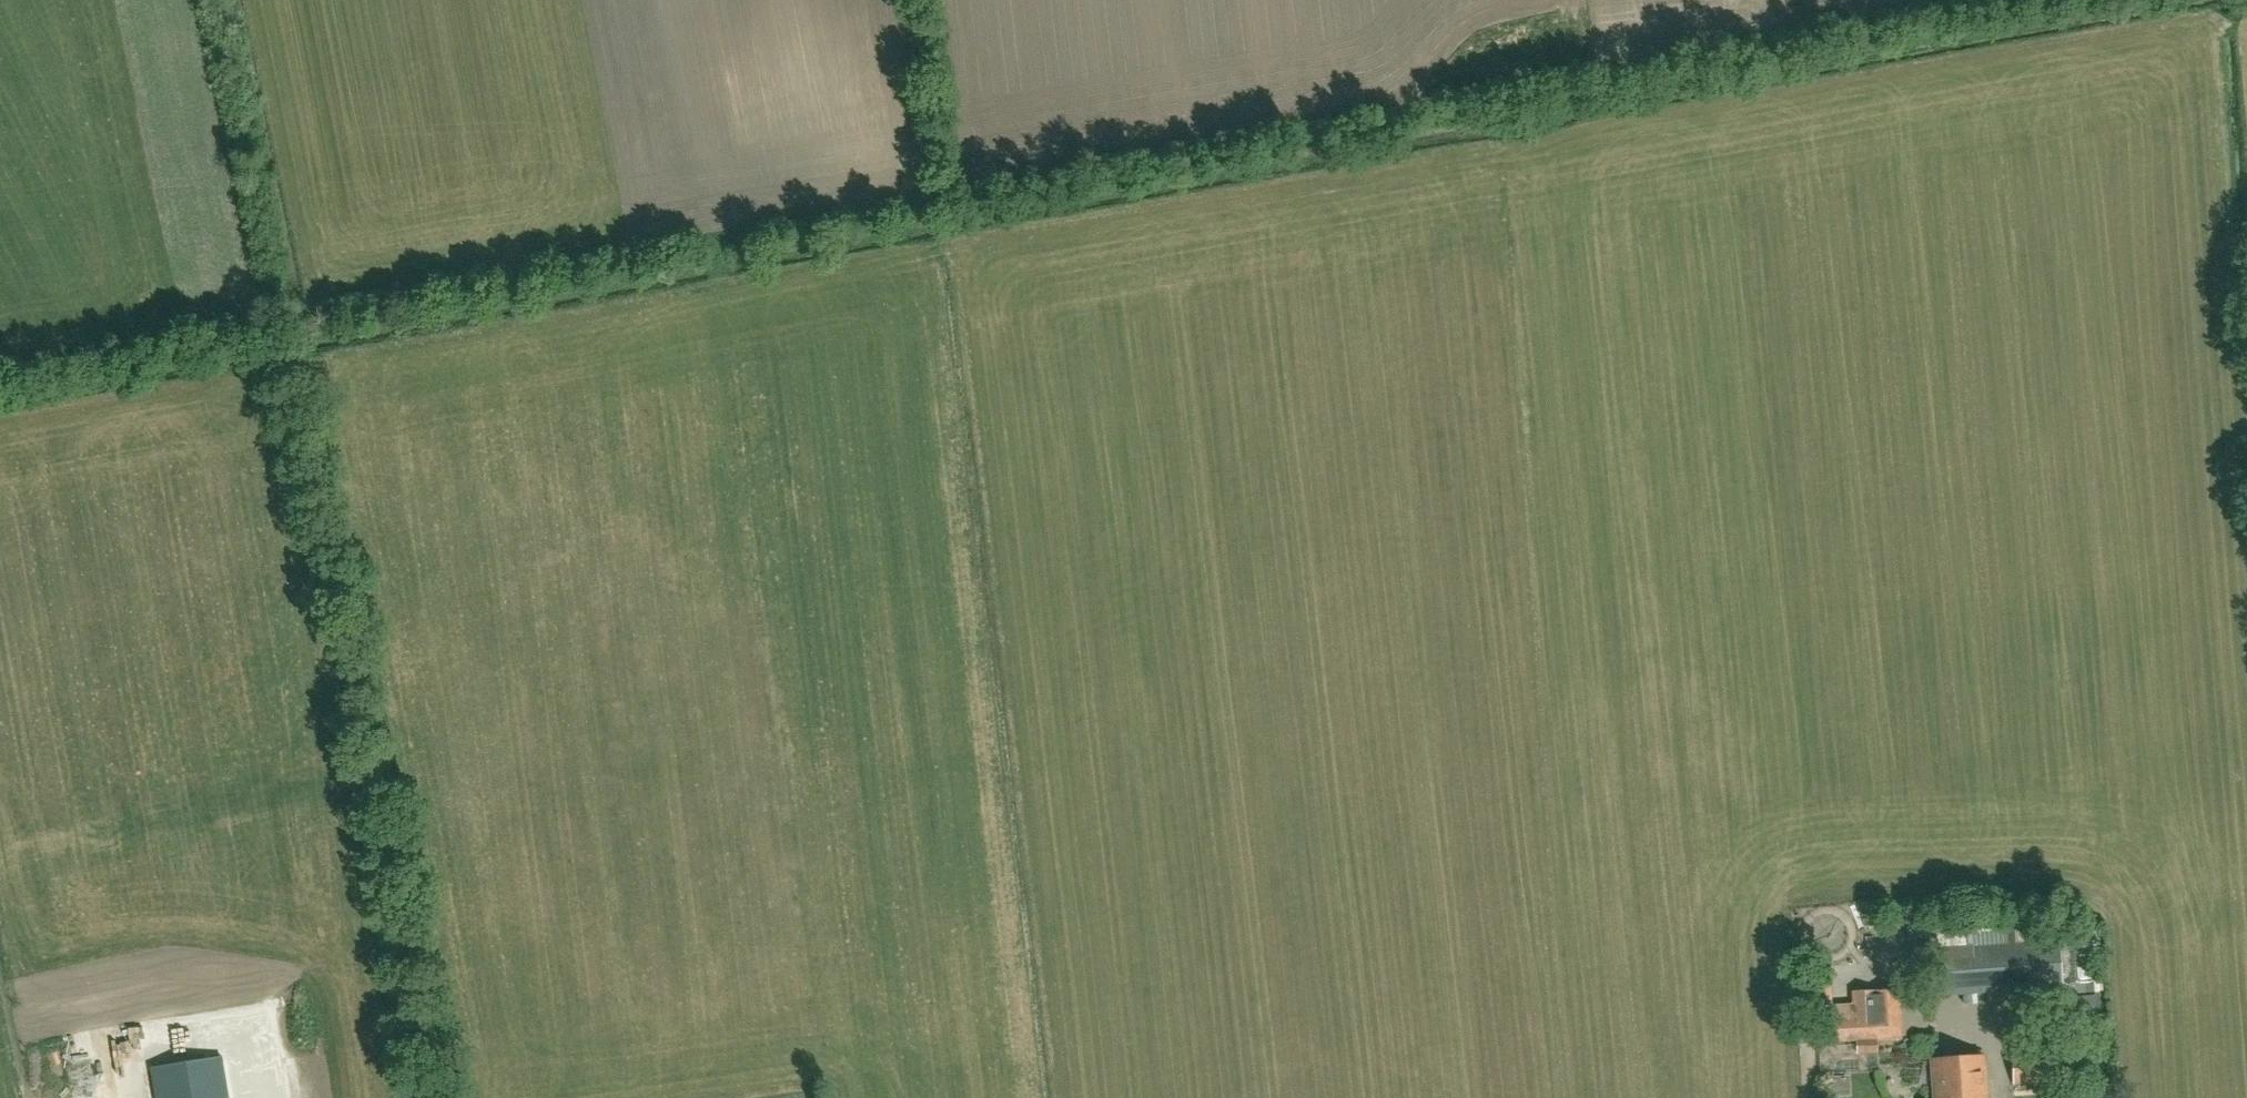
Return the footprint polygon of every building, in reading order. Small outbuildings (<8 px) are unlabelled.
[(1964,924),(1932,928),(1934,949),(1966,945),(1964,924)] [(2059,941),(1930,951),(1934,996),(2063,986),(2059,941)] [(1822,1010),(1821,996),(1821,994),(1807,995),(1809,1024),(1798,1025),(1800,1046),(1811,1045),(1856,1043),(1857,1055),(1878,1054),(1877,1041),(1901,1040),(1898,990),(1874,991),(1876,1007),(1822,1010)] [(2013,1084),(2050,1082),(2048,1052),(2011,1054),(2013,1084)] [(1934,1097),(1988,1097),(1985,1055),(1931,1059),(1934,1097)]
